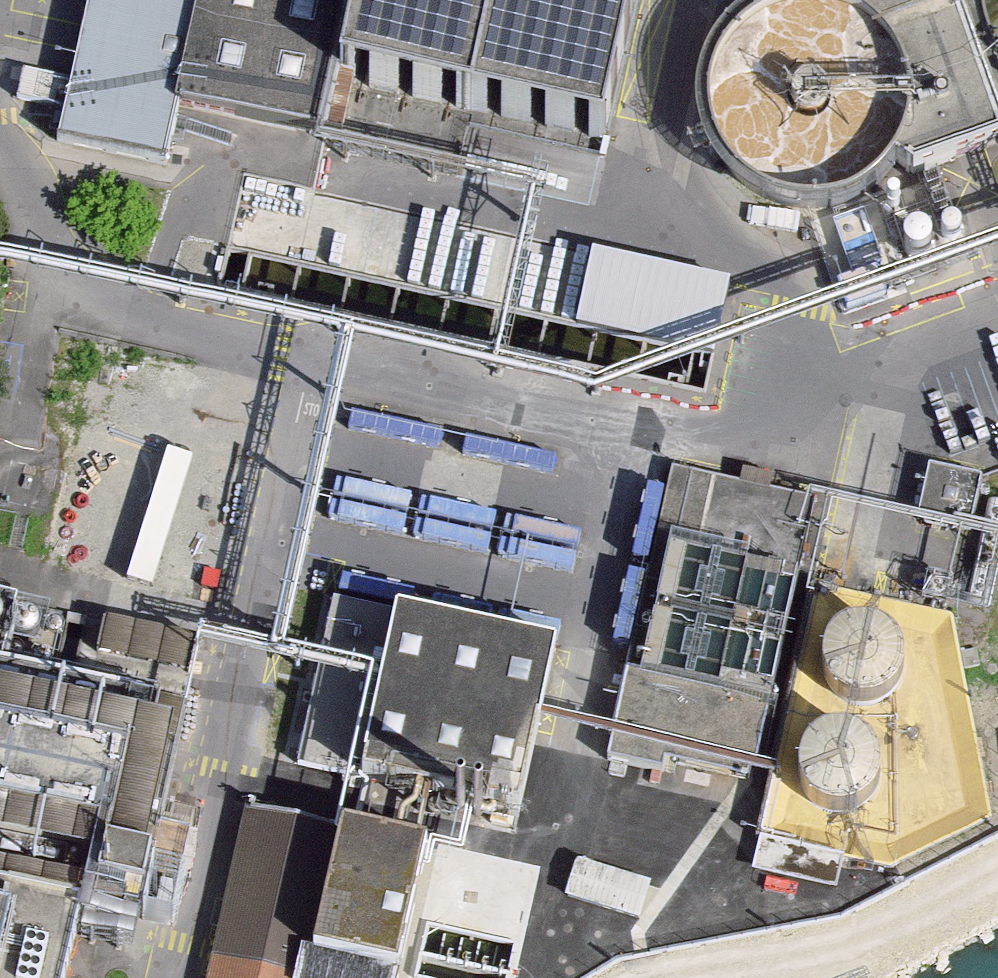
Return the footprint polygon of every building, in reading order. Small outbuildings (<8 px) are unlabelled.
[(63,130),(168,152),(180,102),(325,133),(341,73),(612,137),(644,0),(90,0),(68,104),(63,130)] [(903,150),(931,170),(997,144),(997,0),(858,0),(860,1),(892,23),(914,56),(921,96),(912,134),(903,150)] [(929,234),(919,231),(910,235),(906,244),(909,254),(917,260),(926,259),(934,252),(934,242),(929,234)] [(728,346),(745,276),(607,243),(590,313),(728,346)] [(352,427),(438,448),(443,429),(357,408),(352,427)] [(465,453),(551,474),(556,455),(469,434),(465,453)] [(987,474),(935,462),(927,499),(979,510),(987,474)] [(706,470),(676,463),(612,760),(665,771),(670,755),(760,774),(799,582),(816,495),(706,470)] [(340,476),(332,516),(404,531),(413,491),(340,476)] [(650,485),(636,556),(652,559),(666,488),(650,485)] [(426,495),(417,535),(490,551),(498,511),(426,495)] [(991,499),(988,512),(969,597),(994,603),(997,584),(997,500),(991,499)] [(511,515),(503,555),(575,570),(584,530),(511,515)] [(629,569),(615,640),(631,643),(645,572),(629,569)] [(417,589),(346,573),(342,591),(413,607),(417,589)] [(498,606),(433,593),(429,612),(494,625),(498,606)] [(526,812),(561,648),(334,599),(298,762),(526,812)] [(570,622),(505,608),(501,627),(566,640),(570,622)] [(855,625),(841,630),(829,641),(823,655),(822,671),(828,685),(839,697),(853,703),(869,704),(883,698),(894,687),(901,673),(901,658),(896,643),(885,632),(871,625),(855,625)] [(87,889),(147,905),(182,716),(0,676),(0,977),(65,977),(87,889)] [(833,732),(819,739),(808,750),(803,765),(804,781),(810,795),(822,805),(836,811),(852,810),(866,804),(877,792),(882,777),(881,762),(875,748),(863,737),(849,732),(833,732)] [(517,856),(348,814),(344,829),(250,808),(212,977),(492,977),(517,856)] [(849,852),(765,834),(758,867),(841,885),(849,852)] [(649,878),(581,858),(569,897),(637,918),(649,878)]
